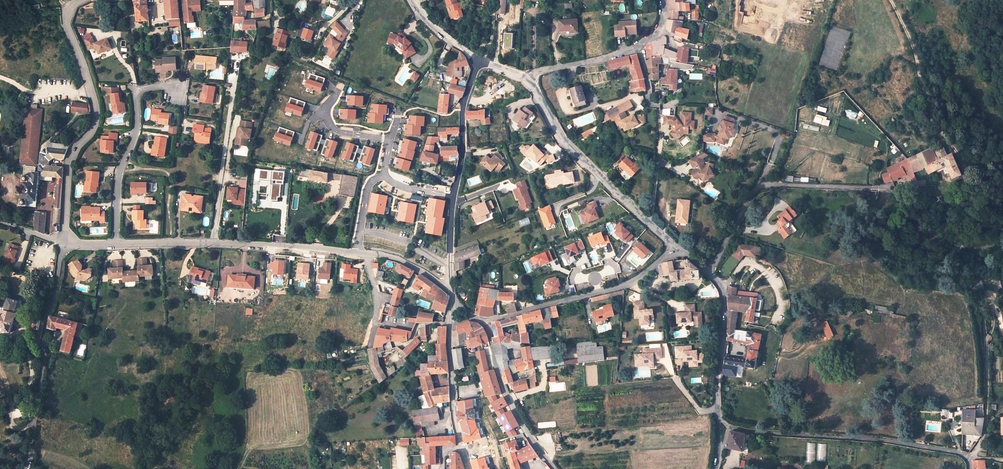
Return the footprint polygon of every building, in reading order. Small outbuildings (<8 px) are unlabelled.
[(138,6),(136,6),(137,22),(149,21),(147,0),(137,0),(138,6)] [(180,19),(178,0),(160,0),(160,1),(165,1),(167,20),(170,20),(180,19)] [(184,6),(185,13),(186,13),(186,16),(185,16),(186,24),(189,24),(194,24),(195,23),(194,18),(193,17),(193,12),(201,11),(200,1),(193,2),(193,0),(184,0),(184,6)] [(246,3),(243,3),(243,0),(236,0),(235,9),(247,10),(246,3)] [(255,10),(256,10),(265,8),(265,5),(264,3),(264,0),(253,0),(255,10)] [(453,17),(457,16),(457,18),(463,16),(460,8),(463,7),(461,2),(457,3),(456,0),(445,0),(447,7),(451,6),(452,11),(451,11),(453,17)] [(498,10),(497,13),(505,14),(506,8),(506,0),(499,0),(498,10)] [(669,11),(678,11),(690,11),(690,4),(682,4),(675,4),(675,0),(670,0),(669,11)] [(265,8),(256,10),(257,17),(265,16),(265,8)] [(246,17),(247,10),(235,9),(235,16),(246,17)] [(681,28),(682,23),(678,22),(678,17),(678,11),(669,11),(669,12),(668,20),(677,28),(681,28)] [(577,18),(559,20),(560,31),(571,30),(571,32),(578,31),(577,18)] [(266,22),(257,22),(256,28),(272,28),(270,20),(266,22)] [(690,30),(681,28),(677,28),(668,20),(667,29),(673,33),(677,35),(688,39),(689,36),(690,30)] [(347,33),(336,21),(331,26),(338,34),(336,38),(330,35),(324,45),(331,49),(328,54),(328,56),(332,58),(334,58),(340,48),(339,48),(347,33)] [(626,35),(626,33),(626,30),(637,29),(637,21),(620,22),(620,26),(616,26),(617,36),(626,35)] [(277,32),(273,44),(283,48),(285,43),(288,44),(290,37),(291,33),(276,28),(275,31),(277,32)] [(391,33),(388,42),(395,45),(399,46),(405,52),(404,52),(407,57),(416,53),(413,46),(411,44),(412,43),(406,37),(404,39),(400,35),(399,37),(398,36),(391,33)] [(686,42),(682,42),(679,47),(678,54),(677,53),(665,48),(664,47),(664,44),(667,44),(666,38),(667,38),(666,36),(664,36),(663,37),(662,38),(647,45),(647,56),(656,56),(669,58),(669,61),(678,62),(678,61),(688,63),(689,48),(685,48),(686,42)] [(93,38),(86,40),(90,50),(96,47),(99,55),(112,50),(108,40),(96,44),(93,38)] [(242,42),(234,41),(232,41),(231,48),(231,51),(241,51),(247,52),(248,42),(242,42)] [(461,65),(467,62),(465,58),(461,51),(459,59),(457,59),(455,66),(454,71),(457,71),(461,71),(461,67),(461,65)] [(636,89),(645,87),(643,75),(642,72),(637,54),(605,62),(606,67),(610,66),(611,69),(631,64),(632,69),(630,69),(634,81),(629,82),(631,92),(636,91),(636,89)] [(647,56),(648,63),(659,64),(666,65),(669,65),(669,61),(669,58),(656,56),(647,56)] [(153,69),(157,69),(168,68),(168,70),(177,69),(176,57),(164,58),(164,59),(153,60),(153,69)] [(207,67),(217,68),(218,63),(218,59),(198,57),(197,69),(207,70),(207,69),(207,67)] [(449,61),(446,76),(453,77),(453,76),(454,71),(455,66),(456,63),(449,61)] [(669,61),(669,65),(669,69),(678,70),(688,70),(688,64),(678,62),(669,61)] [(659,64),(648,63),(650,79),(659,79),(659,64)] [(662,85),(671,85),(670,89),(677,89),(678,70),(669,69),(669,65),(666,65),(665,78),(663,78),(662,85)] [(324,78),(310,74),(306,87),(320,91),(324,78)] [(449,93),(457,94),(459,86),(456,85),(451,84),(449,93)] [(205,96),(204,101),(213,103),(216,87),(205,85),(204,93),(202,93),(202,96),(205,96)] [(465,88),(459,86),(457,94),(461,98),(463,97),(466,88),(465,88)] [(581,87),(568,90),(570,100),(574,99),(576,107),(587,104),(581,87)] [(115,114),(124,112),(123,102),(121,93),(119,93),(118,89),(107,88),(108,95),(112,95),(115,114)] [(449,95),(445,94),(443,94),(441,94),(438,113),(446,113),(446,105),(448,105),(449,95)] [(362,105),(362,96),(347,96),(346,101),(348,101),(348,105),(362,105)] [(305,103),(290,98),(286,111),(300,116),(305,103)] [(610,119),(613,117),(624,111),(634,106),(630,100),(606,112),(610,119)] [(91,105),(75,102),(73,110),(88,112),(88,111),(92,112),(92,109),(91,105)] [(372,104),(372,113),(387,114),(388,108),(386,108),(386,105),(372,104)] [(162,110),(154,108),(152,119),(161,120),(160,123),(169,124),(171,114),(162,113),(162,110)] [(528,117),(529,118),(533,113),(526,108),(524,111),(523,110),(514,120),(524,128),(528,124),(524,121),(528,117)] [(27,109),(21,165),(37,166),(43,111),(27,109)] [(466,112),(466,119),(482,119),(482,125),(490,124),(490,119),(490,118),(490,112),(486,112),(485,109),(479,110),(479,111),(466,112)] [(355,119),(355,110),(340,110),(340,115),(341,115),(341,118),(355,119)] [(632,118),(630,116),(628,117),(624,111),(613,117),(618,125),(621,124),(625,130),(633,126),(634,126),(633,124),(637,122),(644,121),(644,115),(638,115),(634,117),(632,118)] [(675,115),(665,114),(664,122),(670,123),(674,127),(675,130),(671,133),(674,136),(679,132),(680,134),(684,131),(688,131),(688,128),(693,128),(694,121),(691,121),(691,113),(681,112),(681,120),(680,120),(679,120),(675,115)] [(384,120),(385,114),(369,113),(369,122),(382,123),(382,120),(384,120)] [(831,118),(816,115),(814,122),(829,126),(831,118)] [(408,119),(407,125),(423,125),(423,116),(410,116),(410,119),(408,119)] [(718,137),(717,141),(723,143),(725,137),(729,138),(734,124),(732,123),(734,119),(725,116),(722,125),(721,124),(719,129),(721,130),(719,135),(718,137)] [(252,122),(241,120),(240,127),(238,127),(237,133),(240,133),(239,136),(238,136),(237,144),(246,145),(248,137),(250,138),(251,129),(252,122)] [(200,141),(206,141),(206,140),(210,140),(212,128),(206,127),(206,129),(204,128),(204,127),(204,125),(194,123),(193,130),(196,131),(196,137),(200,137),(200,141)] [(420,134),(420,125),(404,125),(404,130),(406,130),(406,133),(420,134)] [(169,133),(177,134),(178,126),(170,126),(169,133)] [(294,132),(279,127),(275,140),(289,145),(294,132)] [(442,147),(443,147),(442,138),(448,138),(447,135),(453,134),(459,133),(460,133),(460,128),(439,128),(439,137),(439,142),(442,147)] [(585,139),(595,134),(592,128),(582,133),(585,139)] [(679,132),(674,136),(677,140),(684,133),(688,133),(688,131),(684,131),(680,134),(679,132)] [(317,151),(322,135),(311,132),(306,147),(317,151)] [(715,133),(704,132),(703,140),(714,141),(715,136),(715,134),(715,133)] [(108,150),(108,153),(114,153),(115,141),(118,141),(118,133),(111,133),(111,136),(103,136),(103,145),(104,146),(104,150),(108,150)] [(154,145),(153,149),(156,149),(155,155),(165,156),(167,138),(157,136),(156,145),(154,145)] [(439,155),(434,154),(432,153),(433,146),(434,146),(435,141),(439,142),(439,137),(429,136),(421,160),(431,162),(438,164),(439,161),(439,155)] [(332,158),(337,142),(326,139),(321,154),(332,158)] [(400,141),(399,147),(413,151),(416,142),(403,139),(403,142),(400,141)] [(353,161),(358,146),(347,142),(342,158),(353,161)] [(23,195),(23,200),(22,200),(22,206),(33,206),(38,207),(40,180),(53,181),(53,177),(59,177),(59,187),(56,189),(55,195),(58,197),(57,209),(56,209),(56,224),(57,224),(56,225),(57,227),(57,229),(57,233),(61,232),(61,226),(62,213),(62,202),(63,193),(63,185),(64,176),(64,168),(62,168),(62,166),(60,166),(60,168),(58,167),(58,165),(54,165),(53,167),(50,167),(51,158),(65,159),(66,157),(67,153),(68,150),(71,145),(49,143),(48,148),(43,151),(40,173),(36,172),(37,167),(25,166),(25,171),(24,181),(25,181),(24,187),(19,187),(18,194),(23,195)] [(521,150),(520,151),(527,158),(530,156),(537,163),(540,165),(545,160),(547,158),(548,159),(550,158),(549,155),(546,152),(545,154),(534,144),(531,147),(530,145),(525,145),(525,146),(523,144),(519,148),(521,150)] [(370,165),(375,149),(364,146),(359,161),(370,165)] [(412,160),(414,151),(399,147),(398,152),(399,153),(398,156),(412,160)] [(439,155),(439,161),(459,160),(460,155),(458,151),(457,147),(443,147),(442,147),(442,155),(439,155)] [(918,163),(921,170),(925,168),(929,175),(947,166),(953,179),(962,175),(952,155),(946,156),(942,147),(935,150),(938,157),(936,158),(932,149),(929,148),(907,159),(910,166),(918,163)] [(702,158),(707,154),(703,151),(689,160),(694,167),(695,166),(696,168),(693,170),(692,174),(695,178),(698,179),(702,177),(703,176),(706,180),(715,175),(711,170),(712,169),(713,164),(707,163),(707,166),(704,167),(702,165),(704,164),(704,161),(702,158)] [(553,154),(549,155),(550,158),(548,159),(547,158),(545,160),(547,163),(555,160),(553,154)] [(505,165),(498,159),(494,162),(491,159),(487,155),(480,162),(490,171),(494,168),(496,165),(500,169),(505,165)] [(408,170),(410,162),(395,158),(394,163),(395,163),(395,166),(408,170)] [(627,158),(620,165),(625,169),(623,171),(630,179),(642,166),(637,162),(634,164),(627,158)] [(910,166),(907,159),(888,168),(890,173),(883,175),(886,182),(909,174),(913,173),(910,166)] [(910,166),(913,173),(921,170),(918,163),(910,166)] [(340,194),(355,197),(358,177),(337,174),(337,172),(329,171),(329,174),(319,172),(320,169),(314,168),(313,171),(312,171),(301,169),(300,176),(310,178),(310,179),(328,182),(329,178),(342,180),(340,194)] [(261,178),(275,179),(273,199),(278,200),(279,196),(281,196),(282,184),(285,184),(286,172),(261,169),(261,178)] [(98,193),(98,187),(99,183),(100,183),(101,172),(90,171),(89,181),(88,181),(87,186),(87,192),(98,193)] [(573,173),(563,174),(561,173),(561,171),(555,172),(556,174),(546,176),(548,183),(553,183),(553,181),(557,180),(557,183),(564,182),(564,184),(575,183),(573,173)] [(914,186),(919,186),(918,182),(913,173),(909,174),(914,186)] [(523,205),(524,209),(531,207),(530,204),(532,203),(527,189),(528,189),(525,181),(519,183),(521,188),(515,190),(518,199),(521,198),(521,200),(520,201),(522,206),(523,205)] [(133,192),(139,193),(148,193),(148,182),(133,182),(133,192)] [(245,201),(246,190),(238,189),(238,188),(234,188),(229,187),(228,199),(234,200),(237,200),(237,203),(241,203),(242,200),(245,201)] [(182,202),(181,202),(180,209),(188,210),(188,206),(192,206),(192,210),(200,211),(202,196),(193,195),(193,196),(190,195),(190,194),(182,193),(181,200),(182,200),(182,202)] [(387,196),(372,194),(369,212),(383,214),(387,196)] [(444,201),(429,198),(426,215),(441,217),(444,201)] [(679,199),(677,222),(688,223),(691,201),(679,199)] [(595,201),(587,205),(589,211),(581,214),(583,218),(584,218),(586,223),(600,217),(598,212),(597,213),(595,209),(598,208),(595,201)] [(416,204),(401,202),(398,220),(413,222),(416,204)] [(476,223),(482,220),(480,217),(486,215),(490,213),(488,209),(485,203),(485,202),(470,209),(476,223)] [(549,205),(539,209),(545,226),(555,223),(550,209),(551,209),(549,205)] [(102,213),(102,212),(102,207),(89,208),(89,207),(83,207),(84,219),(93,219),(93,220),(102,220),(102,222),(107,222),(106,213),(102,213)] [(776,230),(782,238),(788,233),(785,228),(787,227),(788,223),(787,222),(796,215),(792,211),(791,212),(788,209),(776,218),(779,222),(777,223),(780,227),(776,230)] [(141,210),(135,210),(134,220),(137,220),(137,228),(148,228),(148,219),(145,219),(145,210),(141,210)] [(46,213),(37,212),(33,212),(30,212),(30,228),(37,230),(46,234),(46,213)] [(444,219),(429,216),(426,232),(441,235),(444,219)] [(616,228),(618,230),(616,233),(624,240),(627,243),(633,236),(623,227),(624,226),(621,223),(616,228)] [(592,246),(601,243),(602,245),(610,242),(608,236),(603,238),(601,233),(589,238),(592,246)] [(582,240),(565,247),(569,257),(579,253),(578,251),(585,248),(582,240)] [(18,246),(11,243),(8,251),(6,251),(4,259),(14,263),(16,258),(14,258),(18,246)] [(455,271),(456,271),(464,268),(465,260),(479,255),(482,254),(478,245),(473,247),(473,248),(455,255),(455,257),(455,259),(456,263),(455,263),(455,271)] [(754,255),(755,249),(740,245),(733,254),(739,259),(741,256),(753,259),(754,255)] [(534,264),(539,262),(540,265),(553,260),(549,251),(531,258),(534,264)] [(115,269),(110,269),(111,279),(125,278),(125,282),(140,281),(140,276),(154,275),(153,265),(147,266),(147,258),(138,259),(139,271),(124,272),(123,260),(115,261),(115,269)] [(687,259),(685,259),(686,269),(673,270),(672,261),(663,262),(660,265),(660,276),(670,274),(671,280),(673,281),(700,278),(699,270),(687,259)] [(276,261),(276,263),(271,262),(271,269),(276,269),(275,274),(285,275),(286,261),(276,261)] [(89,275),(92,273),(93,269),(89,268),(86,270),(82,270),(83,266),(80,262),(76,265),(75,264),(70,266),(73,270),(71,271),(71,273),(75,278),(80,278),(81,281),(85,281),(89,278),(89,275)] [(324,268),(320,267),(319,278),(329,279),(332,263),(325,262),(324,268)] [(311,264),(299,263),(297,279),(309,280),(311,264)] [(398,270),(410,277),(413,272),(414,271),(398,263),(396,266),(399,268),(398,270)] [(351,265),(343,264),(342,268),(345,268),(344,278),(351,279),(351,282),(357,282),(358,269),(350,269),(351,265)] [(189,282),(195,284),(196,280),(207,283),(210,272),(194,268),(191,276),(189,282)] [(437,297),(440,288),(426,278),(420,274),(418,275),(415,280),(415,281),(422,286),(424,287),(428,291),(437,297)] [(255,278),(246,277),(239,276),(230,275),(229,287),(254,289),(255,278)] [(559,291),(558,286),(560,286),(558,279),(556,279),(555,277),(547,279),(548,283),(547,283),(548,288),(544,289),(546,294),(559,291)] [(422,286),(415,281),(412,286),(419,290),(422,286)] [(428,291),(424,287),(420,295),(427,298),(428,294),(428,291)] [(494,306),(495,299),(489,298),(490,288),(480,287),(476,314),(483,316),(486,317),(488,317),(488,316),(494,315),(494,313),(494,308),(494,306)] [(735,289),(732,288),(729,287),(728,292),(727,296),(727,301),(728,309),(728,315),(726,341),(747,345),(744,356),(742,356),(741,357),(741,359),(724,357),(722,374),(736,376),(738,366),(755,369),(761,334),(747,331),(744,331),(742,331),(740,330),(738,330),(733,330),(736,311),(747,312),(746,321),(751,322),(756,299),(733,296),(735,289)] [(440,288),(437,297),(435,301),(447,306),(449,299),(449,296),(440,288)] [(489,298),(495,299),(499,299),(499,293),(499,289),(490,288),(489,298)] [(392,306),(398,307),(402,291),(395,289),(390,305),(392,306)] [(432,300),(435,301),(437,297),(428,291),(428,294),(427,298),(430,299),(429,301),(432,302),(432,300)] [(8,298),(5,312),(3,311),(2,314),(0,313),(0,326),(2,326),(1,330),(4,331),(4,330),(11,332),(15,314),(14,313),(18,301),(8,298)] [(447,306),(435,301),(433,308),(445,312),(446,310),(447,306)] [(644,301),(634,302),(635,317),(640,317),(640,324),(649,324),(649,318),(649,315),(653,314),(653,309),(645,310),(644,301)] [(507,304),(508,313),(517,311),(516,309),(515,303),(507,304)] [(595,321),(606,318),(605,317),(614,315),(611,304),(603,306),(604,309),(594,312),(595,317),(594,317),(595,321)] [(695,305),(686,306),(686,311),(686,313),(679,314),(677,314),(678,323),(692,322),(692,321),(695,321),(695,323),(703,323),(702,312),(696,313),(695,305)] [(395,316),(398,307),(392,306),(389,315),(395,316)] [(523,347),(522,343),(530,343),(528,332),(527,332),(525,324),(543,320),(545,329),(553,327),(551,318),(559,316),(557,306),(542,310),(542,311),(538,312),(536,311),(517,316),(519,324),(520,330),(520,332),(523,342),(514,339),(514,347),(523,349),(523,347)] [(418,319),(417,323),(433,322),(433,315),(430,314),(420,313),(418,319)] [(68,329),(70,320),(52,316),(50,316),(49,327),(57,328),(57,326),(67,329),(68,329)] [(505,321),(507,327),(519,324),(517,316),(514,317),(508,319),(506,320),(505,321)] [(35,337),(41,338),(44,320),(38,319),(35,337)] [(71,352),(75,335),(78,323),(70,320),(68,329),(67,329),(66,333),(62,350),(71,352)] [(496,337),(504,335),(503,331),(502,328),(501,322),(501,321),(493,322),(496,337)] [(463,333),(464,332),(473,329),(470,322),(461,324),(457,326),(457,335),(463,333)] [(478,323),(470,322),(473,329),(474,331),(483,327),(478,323)] [(419,329),(419,336),(421,342),(427,342),(427,326),(421,327),(421,329),(419,329)] [(429,362),(448,362),(447,355),(446,345),(447,326),(439,327),(438,343),(437,343),(437,355),(436,355),(436,356),(424,357),(424,358),(429,358),(429,362)] [(466,343),(463,333),(457,335),(457,326),(453,327),(453,338),(452,348),(466,343)] [(487,336),(483,327),(474,331),(473,329),(464,332),(466,335),(467,340),(467,341),(469,347),(469,349),(482,344),(483,348),(480,349),(480,352),(476,353),(479,363),(479,366),(477,367),(482,381),(487,397),(495,395),(502,394),(494,369),(489,370),(487,364),(488,363),(486,355),(490,354),(492,354),(490,345),(487,336)] [(378,328),(375,347),(383,347),(384,344),(391,341),(403,341),(408,340),(411,336),(412,332),(392,328),(391,331),(378,328)] [(511,338),(514,339),(523,342),(520,332),(519,331),(514,331),(512,335),(511,338)] [(409,345),(403,351),(409,356),(421,342),(419,336),(418,335),(415,337),(416,339),(414,340),(410,346),(409,345)] [(493,337),(494,345),(507,343),(508,336),(504,335),(496,337),(493,337)] [(384,344),(383,347),(384,351),(393,348),(391,341),(384,344)] [(596,341),(591,341),(576,343),(577,350),(578,364),(605,361),(603,347),(597,348),(596,341)] [(500,362),(509,360),(510,360),(509,353),(511,353),(510,349),(509,343),(507,343),(494,345),(497,356),(499,362),(500,362)] [(518,360),(521,370),(534,368),(533,360),(553,357),(551,345),(534,347),(531,347),(531,346),(523,347),(523,349),(525,359),(518,360)] [(692,346),(676,347),(676,357),(684,357),(684,359),(684,363),(690,363),(690,364),(698,364),(704,363),(704,353),(697,353),(697,350),(692,351),(692,346)] [(381,352),(384,351),(383,347),(375,347),(373,348),(369,349),(370,355),(370,357),(370,361),(371,361),(372,367),(378,378),(381,383),(387,377),(380,365),(378,357),(382,356),(381,352)] [(456,367),(456,370),(465,367),(463,362),(462,348),(453,350),(453,354),(455,364),(456,364),(456,367)] [(660,348),(642,349),(643,354),(634,355),(635,362),(639,361),(640,364),(647,363),(648,366),(653,366),(652,359),(661,358),(660,348)] [(407,357),(409,356),(403,351),(399,353),(404,358),(402,360),(398,363),(396,364),(398,369),(407,363),(405,359),(406,358),(407,357)] [(510,370),(511,375),(518,371),(521,370),(518,360),(511,365),(512,366),(510,367),(510,370)] [(421,377),(426,396),(430,408),(413,411),(413,417),(411,418),(411,420),(414,420),(415,424),(439,421),(437,408),(442,407),(443,403),(449,402),(449,386),(449,385),(447,386),(447,387),(434,391),(431,376),(448,373),(448,362),(429,362),(429,364),(422,364),(422,370),(421,377)] [(390,375),(397,370),(394,366),(387,372),(390,375)] [(510,370),(503,371),(504,375),(504,378),(505,384),(509,383),(510,385),(510,386),(511,386),(512,386),(514,392),(528,388),(526,379),(514,382),(511,375),(510,370)] [(505,401),(502,397),(498,399),(495,395),(487,397),(509,437),(517,435),(514,428),(518,426),(511,413),(510,411),(505,413),(502,408),(507,405),(505,401)] [(472,400),(458,402),(459,412),(457,412),(459,420),(460,420),(463,431),(465,437),(463,438),(464,443),(480,438),(479,435),(483,434),(481,428),(480,428),(479,423),(474,424),(473,419),(479,418),(478,412),(472,412),(472,406),(476,406),(476,399),(472,400)] [(962,433),(981,435),(984,417),(980,417),(977,416),(977,408),(962,411),(962,433)] [(742,454),(744,441),(744,434),(731,431),(726,448),(742,454)] [(426,454),(436,453),(436,447),(447,446),(447,437),(431,438),(432,445),(426,445),(426,454)] [(455,437),(447,437),(447,446),(456,445),(455,440),(455,437)] [(520,464),(538,456),(530,445),(518,450),(516,441),(505,443),(511,465),(512,468),(521,468),(520,464)] [(450,453),(450,465),(451,465),(463,464),(460,455),(456,452),(450,453)] [(436,453),(426,454),(426,465),(429,465),(436,465),(436,458),(436,453)] [(488,457),(470,462),(472,468),(490,468),(489,468),(488,468),(487,464),(490,463),(488,457)] [(985,468),(985,465),(985,461),(972,461),(972,468),(985,468)]
